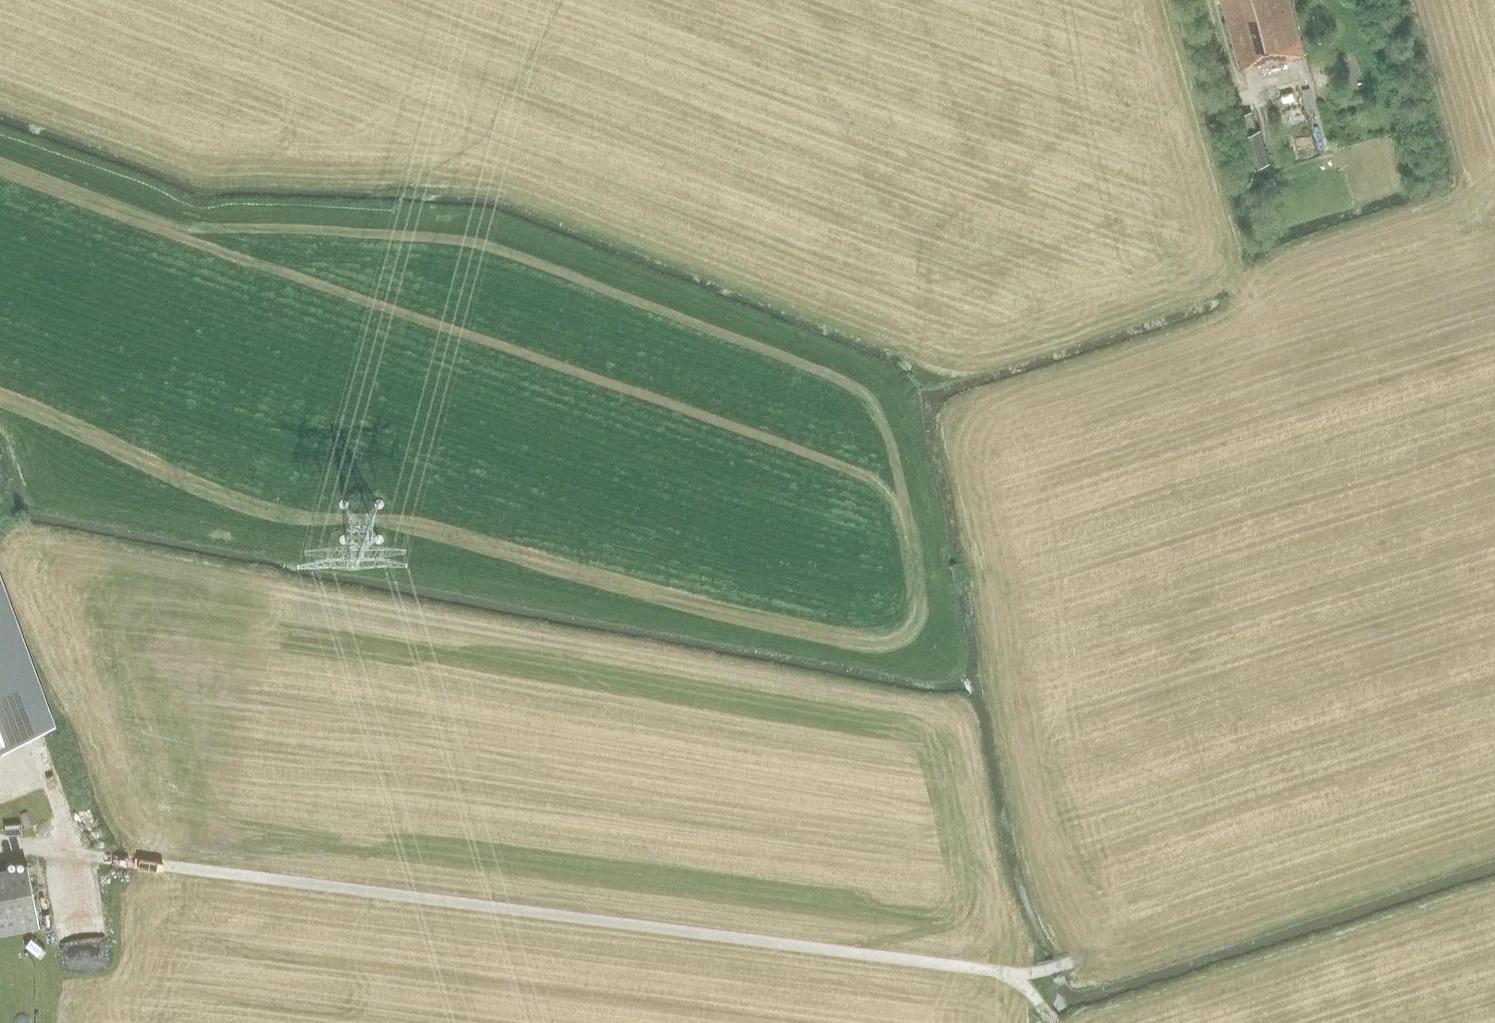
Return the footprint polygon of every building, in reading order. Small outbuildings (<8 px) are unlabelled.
[(1304,55),(1289,0),(1222,0),(1240,67),(1258,62),(1259,66),(1304,55)] [(1238,115),(1243,135),(1249,158),(1266,154),(1259,128),(1256,129),(1251,112),(1238,115)] [(1289,126),(1303,159),(1320,151),(1307,119),(1289,126)] [(49,725),(0,590),(0,743),(49,725)] [(0,869),(0,932),(38,925),(27,864),(0,869)]
